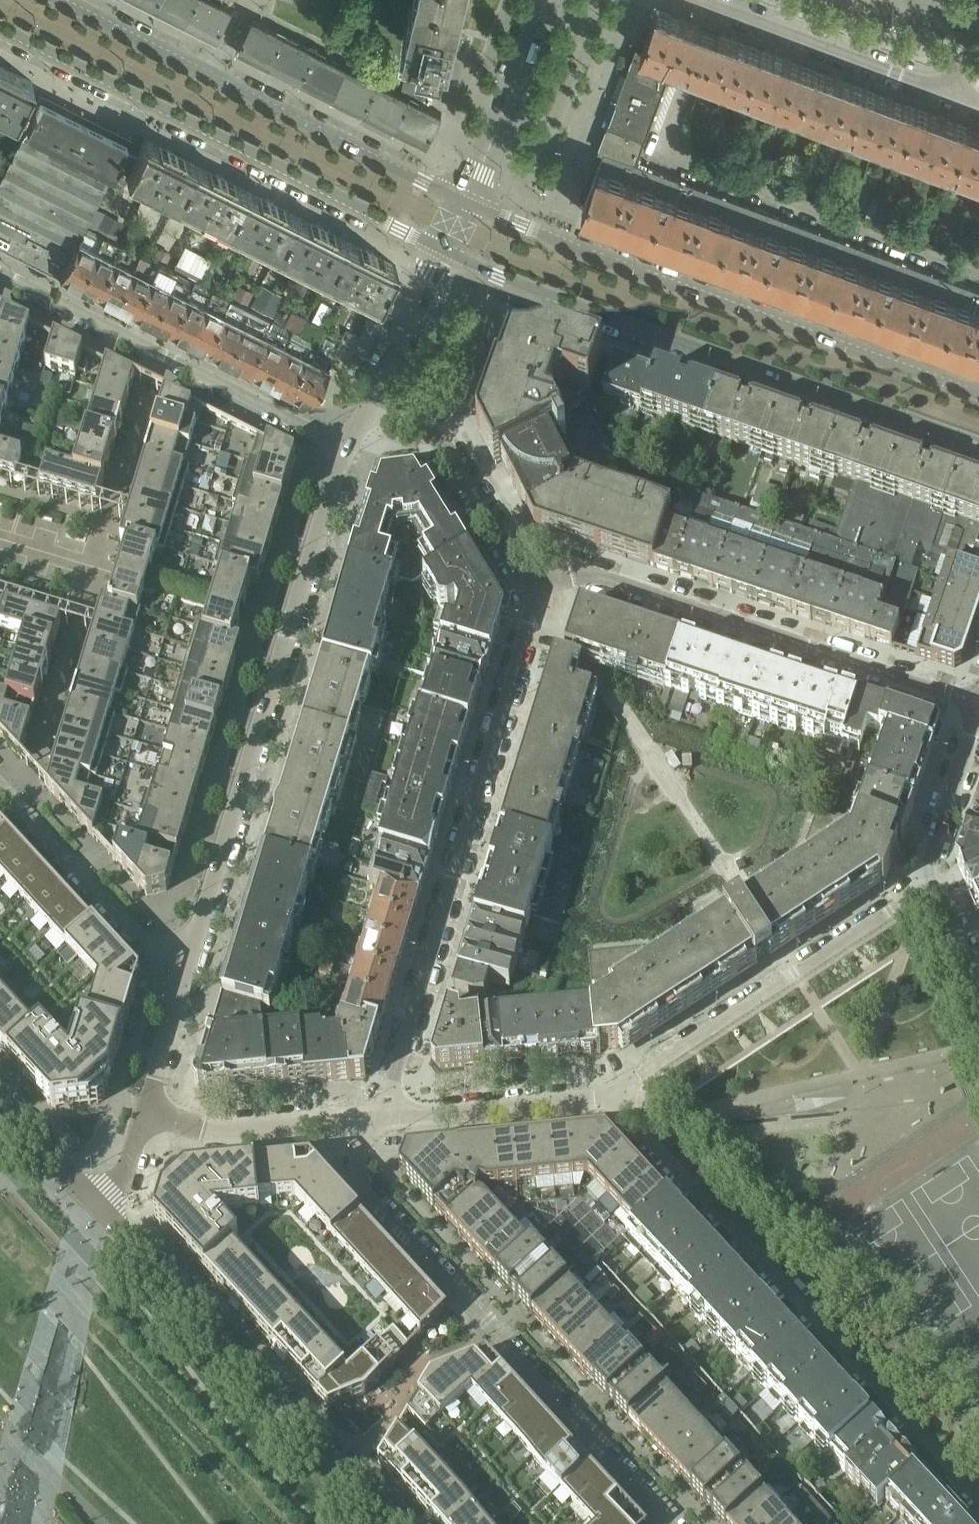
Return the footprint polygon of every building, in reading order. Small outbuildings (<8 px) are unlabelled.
[(154,9),(159,0),(137,0),(154,9)] [(154,9),(155,9),(158,4),(162,6),(163,13),(185,24),(197,0),(159,0),(154,9)] [(185,24),(216,40),(232,9),(222,3),(224,0),(197,0),(185,24)] [(465,0),(415,0),(406,41),(413,42),(445,50),(452,52),(465,0)] [(685,67),(701,26),(657,9),(650,30),(646,29),(638,50),(674,63),(685,67)] [(254,19),(238,51),(264,64),(266,59),(272,61),(285,35),(254,19)] [(743,89),(759,48),(711,30),(701,26),(685,67),(696,71),(743,89)] [(316,51),(285,35),(272,61),(269,67),(289,77),(293,69),(300,72),(299,76),(302,78),(316,51)] [(445,50),(413,42),(410,55),(442,62),(445,50)] [(811,67),(759,48),(743,89),(796,108),(811,67)] [(674,63),(638,50),(629,75),(664,88),(674,63)] [(348,66),(316,51),(302,78),(300,82),(302,83),(304,78),(309,80),(307,86),(332,98),(348,66)] [(442,62),(410,55),(407,68),(439,76),(442,62)] [(0,65),(0,113),(13,119),(20,106),(21,107),(26,98),(24,97),(32,82),(0,65)] [(379,82),(348,66),(332,98),(363,114),(379,82)] [(863,87),(811,67),(796,108),(847,128),(863,87)] [(439,76),(407,68),(404,81),(436,88),(439,76)] [(664,88),(629,75),(619,101),(654,115),(664,88)] [(433,101),(436,88),(404,81),(401,93),(411,96),(431,101),(433,101)] [(401,93),(379,82),(363,114),(364,114),(366,109),(370,111),(367,116),(394,130),(411,96),(401,93)] [(915,106),(863,87),(847,128),(899,147),(915,106)] [(431,101),(411,96),(394,130),(426,146),(442,114),(428,106),(431,101)] [(619,101),(610,126),(645,139),(654,115),(619,101)] [(110,175),(125,145),(86,126),(88,123),(78,117),(76,121),(38,102),(8,162),(0,178),(0,245),(58,275),(84,225),(110,175)] [(967,126),(915,106),(899,147),(952,167),(967,126)] [(601,150),(605,151),(619,157),(623,146),(640,153),(645,139),(610,126),(601,150)] [(967,126),(952,167),(978,177),(978,130),(967,126)] [(175,201),(194,163),(145,138),(138,152),(125,145),(110,175),(123,182),(126,176),(175,201)] [(650,236),(673,176),(637,162),(640,153),(623,146),(619,157),(605,151),(586,203),(583,211),(650,236)] [(244,189),(194,163),(175,201),(226,226),(244,189)] [(740,201),(673,176),(650,236),(718,261),(740,201)] [(294,214),(244,189),(226,226),(276,251),(294,214)] [(785,217),(740,201),(718,261),(763,277),(785,217)] [(118,235),(125,222),(97,207),(90,220),(118,235)] [(345,239),(294,214),(276,251),(326,276),(345,239)] [(853,242),(785,217),(763,277),(831,302),(853,242)] [(84,225),(58,275),(77,284),(103,234),(84,225)] [(103,234),(77,284),(96,294),(121,243),(103,234)] [(396,265),(345,239),(326,276),(377,302),(384,288),(385,289),(390,280),(388,279),(396,265)] [(898,259),(853,242),(831,302),(875,319),(898,259)] [(121,243),(96,294),(113,303),(138,252),(121,243)] [(176,268),(200,280),(208,264),(182,250),(178,257),(180,258),(176,268)] [(138,252),(113,303),(131,312),(157,261),(138,252)] [(966,284),(898,259),(875,319),(943,344),(966,284)] [(155,324),(180,273),(157,261),(131,312),(155,324)] [(174,333),(199,283),(180,273),(155,324),(174,333)] [(192,342),(217,292),(199,283),(174,333),(192,342)] [(966,284),(943,344),(978,357),(978,289),(966,284)] [(204,348),(230,298),(217,292),(192,342),(204,348)] [(230,298),(204,348),(225,359),(250,308),(230,298)] [(250,308),(225,359),(246,369),(271,319),(250,308)] [(30,325),(3,311),(0,321),(0,337),(24,345),(30,325)] [(287,390),(320,325),(306,318),(299,333),(292,329),(267,380),(287,390)] [(271,319),(246,369),(267,380),(292,329),(271,319)] [(667,510),(576,479),(566,461),(574,457),(561,431),(563,430),(556,417),(586,402),(588,394),(589,395),(603,354),(517,324),(500,375),(497,374),(477,431),(494,466),(501,462),(534,527),(648,566),(667,510)] [(310,402),(328,366),(331,360),(314,352),(318,343),(326,327),(320,325),(287,390),(310,402)] [(24,345),(0,337),(0,360),(18,365),(24,345)] [(75,377),(82,352),(54,337),(44,368),(75,377)] [(326,337),(321,348),(328,352),(333,341),(326,337)] [(18,365),(0,360),(0,382),(12,386),(18,365)] [(603,394),(639,407),(651,373),(615,360),(603,394)] [(127,398),(133,378),(133,377),(106,363),(99,389),(127,398)] [(652,371),(651,373),(639,407),(639,409),(699,431),(713,392),(652,371)] [(12,386),(0,382),(0,405),(6,406),(12,386)] [(121,418),(127,398),(99,389),(92,410),(121,418)] [(774,414),(713,392),(699,431),(760,452),(774,414)] [(219,420),(165,393),(158,417),(186,426),(214,435),(219,420)] [(119,425),(121,418),(92,410),(86,430),(115,439),(117,432),(119,433),(121,426),(119,425)] [(64,424),(66,417),(57,414),(55,421),(64,424)] [(822,473),(835,435),(774,414),(760,452),(794,463),(790,474),(807,479),(810,473),(806,472),(808,468),(822,473)] [(180,446),(186,426),(158,417),(151,438),(180,446)] [(229,572),(235,554),(241,533),(247,512),(254,491),(260,471),(268,445),(219,420),(214,435),(186,426),(180,446),(174,467),(167,487),(161,508),(155,529),(149,548),(157,551),(156,553),(150,575),(179,584),(180,581),(186,583),(185,586),(215,594),(215,592),(221,573),(221,570),(229,572)] [(62,431),(64,424),(55,421),(53,428),(62,431)] [(109,459),(115,439),(86,430),(80,451),(109,459)] [(881,494),(894,456),(835,435),(822,473),(838,479),(837,482),(833,481),(831,489),(849,495),(838,532),(834,543),(854,550),(864,553),(881,494)] [(174,467),(180,446),(151,438),(149,445),(147,444),(145,450),(147,451),(145,458),(174,467)] [(295,459),(268,445),(260,471),(289,479),(295,459)] [(21,456),(0,449),(0,474),(14,478),(21,456)] [(103,480),(109,459),(80,451),(74,471),(103,480)] [(941,515),(955,477),(894,456),(881,494),(864,553),(874,556),(895,563),(916,570),(923,551),(929,553),(941,515)] [(167,487),(174,467),(145,458),(139,479),(167,487)] [(67,494),(74,471),(46,463),(39,486),(67,494)] [(607,487),(618,489),(621,472),(610,470),(607,487)] [(96,503),(103,480),(74,471),(67,494),(96,503)] [(283,500),(289,479),(260,471),(254,491),(283,500)] [(412,585),(413,585),(423,578),(465,550),(456,534),(417,471),(377,476),(350,567),(394,580),(412,585)] [(955,477),(941,515),(929,553),(949,560),(948,563),(968,570),(975,548),(978,549),(978,485),(955,477)] [(161,508),(167,487),(139,479),(133,500),(161,508)] [(276,521),(283,500),(254,491),(247,512),(276,521)] [(672,573),(697,498),(678,491),(653,567),(672,573)] [(715,504),(711,503),(697,498),(672,573),(690,580),(715,504)] [(155,529),(161,508),(133,500),(126,521),(155,529)] [(771,508),(752,501),(748,511),(767,518),(771,508)] [(710,586),(735,511),(715,504),(690,580),(710,586)] [(756,517),(739,512),(735,511),(710,586),(731,593),(756,517)] [(270,542),(276,521),(247,512),(241,533),(270,542)] [(750,600),(776,524),(756,517),(731,593),(750,600)] [(149,548),(155,529),(126,521),(120,542),(127,545),(156,553),(157,551),(149,548)] [(834,543),(838,532),(809,522),(806,534),(814,537),(834,543)] [(770,606),(795,530),(776,524),(750,600),(770,606)] [(814,537),(806,534),(795,530),(770,606),(789,613),(814,537)] [(418,531),(391,535),(388,546),(395,548),(396,547),(404,543),(403,538),(408,537),(408,542),(417,544),(418,545),(424,541),(418,531)] [(264,563),(270,542),(241,533),(235,554),(264,563)] [(809,619),(834,543),(814,537),(789,613),(809,619)] [(829,626),(854,550),(834,543),(809,619),(829,626)] [(150,575),(156,553),(127,545),(118,574),(147,583),(150,575)] [(975,548),(968,570),(978,573),(978,549),(975,548)] [(503,613),(496,601),(465,550),(423,578),(440,607),(448,608),(454,604),(459,612),(455,627),(446,625),(441,642),(490,657),(503,613)] [(849,633),(874,556),(864,553),(854,550),(829,626),(849,633)] [(258,584),(264,563),(235,554),(229,572),(221,570),(221,573),(250,581),(258,584)] [(895,563),(874,556),(849,633),(868,639),(877,616),(895,563)] [(898,623),(910,589),(916,570),(895,563),(877,616),(868,639),(890,647),(898,623)] [(968,570),(948,563),(942,581),(978,594),(978,573),(968,570)] [(350,567),(322,659),(369,673),(372,674),(386,626),(380,625),(394,580),(350,567)] [(241,611),(250,581),(221,573),(215,592),(215,594),(212,602),(241,611)] [(144,593),(145,591),(147,583),(118,574),(110,604),(138,612),(144,593)] [(978,614),(978,594),(942,581),(935,600),(978,615),(978,614)] [(419,584),(413,585),(417,613),(424,612),(419,584)] [(146,851),(148,843),(155,823),(161,802),(167,781),(173,760),(179,739),(186,719),(192,698),(198,677),(204,657),(210,637),(202,635),(203,631),(210,610),(181,601),(180,604),(173,602),(174,600),(145,591),(144,593),(138,612),(137,615),(130,613),(124,632),(118,653),(112,674),(106,694),(99,715),(93,736),(87,756),(81,777),(75,795),(103,803),(93,838),(113,860),(118,843),(146,851)] [(973,633),(978,615),(935,600),(929,619),(973,633)] [(137,615),(138,612),(110,604),(102,601),(95,623),(124,632),(130,613),(137,615)] [(232,641),(239,619),(241,611),(212,602),(210,610),(203,631),(232,641)] [(31,613),(4,605),(0,618),(0,628),(25,636),(31,613)] [(665,684),(680,639),(580,606),(565,650),(665,684)] [(53,644),(60,624),(60,622),(31,613),(25,636),(53,644)] [(966,652),(973,633),(929,619),(923,637),(966,652)] [(118,653),(124,632),(95,623),(89,644),(118,653)] [(233,665),(240,643),(232,641),(203,631),(202,635),(210,637),(204,657),(233,665)] [(46,667),(53,644),(25,636),(18,658),(46,667)] [(962,665),(966,652),(923,637),(917,656),(954,668),(962,665)] [(702,695),(717,651),(680,639),(665,684),(665,687),(672,690),(673,685),(685,689),(683,694),(689,696),(691,691),(702,695)] [(490,657),(441,642),(435,661),(485,675),(490,657)] [(112,674),(118,653),(89,644),(82,665),(112,674)] [(770,725),(787,675),(717,651),(702,695),(701,699),(706,701),(708,697),(719,700),(717,707),(770,725)] [(554,654),(536,713),(581,727),(592,691),(570,684),(577,661),(554,654)] [(227,686),(233,665),(204,657),(198,677),(227,686)] [(47,672),(45,671),(46,667),(18,658),(11,681),(40,689),(43,677),(46,678),(47,672)] [(359,706),(366,685),(369,673),(322,659),(303,724),(350,738),(357,714),(376,719),(378,711),(359,706)] [(477,701),(485,675),(435,661),(430,677),(428,676),(426,685),(477,701)] [(106,694),(112,674),(82,665),(76,685),(106,694)] [(823,742),(840,692),(787,675),(770,725),(823,742)] [(221,707),(227,686),(198,677),(192,698),(221,707)] [(33,712),(40,689),(11,681),(6,699),(4,703),(33,712)] [(99,715),(106,694),(76,685),(74,693),(72,692),(70,698),(72,699),(70,706),(99,715)] [(470,726),(477,701),(426,685),(418,711),(470,726)] [(664,710),(670,690),(664,688),(658,708),(664,710)] [(668,711),(682,716),(688,696),(675,692),(668,711)] [(856,698),(840,692),(823,742),(821,749),(838,755),(840,748),(841,743),(856,698)] [(215,727),(221,707),(192,698),(186,719),(215,727)] [(856,698),(841,743),(840,748),(847,750),(848,746),(858,749),(865,729),(882,735),(932,752),(939,731),(936,724),(856,698)] [(33,712),(4,703),(0,718),(0,726),(26,734),(33,712)] [(93,736),(99,715),(70,706),(63,727),(93,736)] [(449,796),(459,762),(470,726),(418,711),(417,713),(419,714),(414,730),(408,749),(409,749),(399,782),(449,796)] [(536,713),(519,771),(564,785),(581,727),(536,713)] [(208,748),(215,727),(186,719),(179,739),(208,748)] [(303,724),(283,790),(337,806),(356,740),(350,738),(303,724)] [(26,734),(0,726),(0,737),(19,757),(26,734)] [(87,756),(93,736),(63,727),(57,747),(87,756)] [(932,752),(882,735),(880,742),(885,744),(877,764),(873,763),(868,777),(872,779),(869,788),(915,803),(932,752)] [(202,769),(208,748),(179,739),(173,760),(202,769)] [(81,777),(87,756),(57,747),(51,768),(81,777)] [(196,789),(202,769),(173,760),(167,781),(196,789)] [(70,813),(75,795),(81,777),(51,768),(45,786),(70,813)] [(519,771),(501,829),(546,843),(564,785),(519,771)] [(372,774),(361,809),(377,814),(379,808),(375,806),(382,784),(385,785),(387,779),(372,774)] [(190,810),(196,789),(167,781),(161,802),(190,810)] [(449,796),(399,782),(393,801),(389,818),(438,832),(449,796)] [(915,803),(869,788),(855,824),(893,839),(893,840),(901,843),(915,803)] [(337,806),(283,790),(280,802),(278,803),(277,805),(276,807),(276,809),(275,811),(274,813),(274,815),(274,818),(274,820),(264,854),(311,868),(327,815),(333,817),(337,806)] [(103,803),(75,795),(70,813),(93,838),(103,803)] [(183,831),(190,810),(161,802),(155,823),(183,831)] [(770,959),(880,887),(884,888),(898,850),(890,847),(893,840),(893,839),(855,824),(818,810),(798,861),(809,865),(645,972),(643,948),(588,954),(593,1003),(597,1054),(600,1054),(600,1050),(618,1049),(623,1056),(757,968),(753,961),(765,952),(770,959)] [(975,810),(968,829),(978,833),(978,811),(975,810)] [(438,832),(389,818),(384,833),(379,848),(429,863),(438,832)] [(177,852),(183,831),(155,823),(148,843),(177,852)] [(552,844),(546,843),(501,829),(485,885),(535,900),(552,844)] [(968,829),(957,863),(965,882),(978,876),(978,833),(968,829)] [(0,840),(0,869),(22,849),(7,833),(0,840)] [(136,885),(142,864),(146,851),(118,843),(113,860),(136,885)] [(171,873),(177,852),(148,843),(146,851),(142,864),(171,873)] [(429,863),(379,848),(374,868),(423,882),(429,863)] [(0,869),(0,879),(9,890),(36,865),(22,849),(0,869)] [(264,854),(248,907),(296,922),(312,868),(311,868),(264,854)] [(166,891),(171,873),(142,864),(136,885),(146,896),(166,891)] [(36,865),(9,890),(24,906),(51,881),(36,865)] [(423,882),(374,868),(369,887),(380,891),(417,902),(423,882)] [(965,882),(973,899),(978,896),(978,876),(965,882)] [(8,1007),(22,1022),(36,1038),(42,1033),(54,1047),(81,1023),(87,1025),(93,1006),(99,987),(94,982),(81,967),(67,952),(53,937),(39,922),(24,906),(9,890),(0,879),(0,998),(8,1007)] [(51,881),(24,906),(39,922),(66,897),(51,881)] [(485,885),(474,919),(525,934),(535,900),(485,885)] [(417,902),(380,891),(364,943),(402,955),(417,902)] [(66,897),(39,922),(53,937),(80,912),(66,897)] [(248,907),(232,960),(280,975),(296,922),(248,907)] [(560,919),(535,911),(533,917),(558,925),(560,919)] [(80,912),(53,937),(67,952),(94,928),(80,912)] [(474,919),(469,936),(520,952),(525,934),(474,919)] [(94,928),(67,952),(81,967),(108,943),(94,928)] [(469,936),(464,954),(515,969),(520,952),(469,936)] [(108,943),(81,967),(94,982),(121,958),(108,943)] [(402,955),(364,943),(348,997),(386,1009),(402,955)] [(545,971),(549,958),(529,952),(525,964),(545,971)] [(935,953),(926,957),(930,966),(939,962),(935,953)] [(515,969),(464,954),(452,993),(473,999),(485,998),(491,981),(510,987),(515,969)] [(121,958),(94,982),(99,987),(134,997),(140,977),(121,958)] [(280,975),(232,960),(221,998),(260,1009),(269,1012),(280,975)] [(99,987),(93,1006),(128,1016),(134,997),(99,987)] [(473,999),(452,993),(447,1010),(468,1016),(473,999)] [(386,1009),(348,997),(338,1032),(337,1037),(342,1037),(344,1050),(347,1049),(351,1079),(365,1078),(386,1009)] [(263,1038),(260,1009),(221,998),(210,1036),(227,1041),(263,1038)] [(597,1054),(593,1003),(534,1009),(539,1060),(597,1054)] [(93,1006),(87,1025),(122,1035),(128,1016),(93,1006)] [(0,1014),(0,1042),(22,1022),(8,1007),(0,1014)] [(539,1060),(534,1009),(497,1013),(502,1064),(539,1060)] [(483,1066),(479,1014),(468,1016),(447,1010),(432,1061),(431,1064),(437,1070),(483,1066)] [(497,1013),(479,1014),(483,1066),(502,1064),(497,1013)] [(0,1042),(0,1053),(9,1063),(10,1063),(37,1038),(36,1038),(22,1022),(0,1042)] [(37,1038),(10,1063),(20,1074),(48,1104),(52,1109),(90,1105),(89,1100),(103,1099),(122,1035),(87,1025),(81,1023),(54,1047),(42,1033),(36,1038),(37,1038)] [(351,1079),(347,1049),(344,1050),(342,1037),(337,1037),(321,1039),(321,1034),(301,1036),(300,1034),(265,1037),(269,1087),(351,1079)] [(227,1041),(210,1036),(195,1086),(202,1094),(231,1091),(227,1041)] [(265,1037),(263,1038),(227,1041),(231,1091),(269,1087),(265,1037)] [(592,1166),(614,1143),(606,1133),(586,1135),(590,1167),(592,1166)] [(590,1167),(586,1135),(568,1137),(571,1169),(572,1181),(588,1179),(590,1167)] [(571,1169),(568,1137),(549,1139),(553,1183),(572,1181),(571,1169)] [(553,1183),(549,1139),(530,1141),(535,1185),(553,1183)] [(535,1185),(530,1141),(512,1143),(516,1187),(535,1185)] [(516,1187),(512,1143),(491,1145),(495,1177),(496,1189),(516,1187)] [(594,1186),(627,1156),(614,1143),(592,1166),(590,1167),(588,1179),(594,1186)] [(495,1177),(491,1145),(476,1146),(480,1186),(479,1187),(486,1190),(496,1189),(495,1177)] [(476,1194),(479,1187),(480,1186),(476,1146),(406,1153),(399,1171),(458,1235),(491,1205),(483,1197),(476,1194)] [(607,1200),(640,1170),(627,1156),(594,1186),(607,1200)] [(310,1163),(294,1165),(297,1201),(295,1201),(303,1210),(330,1185),(310,1163)] [(294,1165),(273,1167),(277,1203),(295,1201),(297,1201),(294,1165)] [(273,1167),(253,1169),(257,1205),(277,1203),(273,1167)] [(162,1197),(155,1221),(159,1226),(193,1263),(202,1273),(229,1248),(235,1243),(222,1229),(238,1215),(258,1213),(257,1205),(253,1169),(173,1177),(167,1198),(162,1197)] [(620,1214),(653,1184),(640,1170),(607,1200),(620,1214)] [(627,1236),(667,1200),(653,1184),(620,1214),(633,1229),(626,1235),(627,1236)] [(330,1185),(303,1210),(317,1225),(344,1200),(330,1185)] [(344,1200),(317,1225),(331,1240),(358,1215),(344,1200)] [(643,1256),(684,1219),(667,1200),(627,1236),(626,1237),(643,1256)] [(238,1215),(222,1229),(235,1243),(229,1248),(244,1264),(258,1279),(272,1294),(286,1309),(300,1325),(315,1341),(329,1357),(344,1373),(347,1376),(393,1334),(408,1351),(421,1338),(403,1318),(388,1303),(373,1287),(359,1271),(345,1255),(331,1240),(317,1225),(303,1210),(295,1201),(277,1203),(257,1205),(258,1213),(238,1215)] [(471,1249),(504,1219),(491,1205),(458,1235),(471,1249)] [(358,1215),(331,1240),(345,1255),(372,1231),(358,1215)] [(484,1263),(507,1241),(516,1233),(504,1219),(471,1249),(484,1263)] [(684,1219),(643,1256),(661,1276),(702,1238),(684,1219)] [(372,1231),(345,1255),(359,1271),(386,1246),(372,1231)] [(495,1276),(528,1246),(516,1233),(507,1241),(484,1263),(495,1276)] [(702,1238),(661,1276),(677,1293),(719,1256),(702,1238)] [(566,1281),(549,1263),(531,1243),(528,1246),(495,1276),(530,1314),(566,1281)] [(386,1246),(359,1271),(373,1287),(401,1262),(386,1246)] [(229,1248),(202,1273),(203,1274),(217,1289),(244,1264),(229,1248)] [(719,1256),(677,1293),(693,1310),(734,1272),(719,1256)] [(401,1262),(373,1287),(388,1303),(415,1278),(401,1262)] [(244,1264),(217,1289),(231,1304),(258,1279),(244,1264)] [(590,1285),(592,1283),(601,1274),(597,1270),(591,1275),(586,1281),(590,1285)] [(708,1326),(749,1289),(734,1272),(693,1310),(708,1326)] [(610,1284),(601,1274),(592,1283),(601,1293),(610,1284)] [(415,1278),(388,1303),(403,1318),(430,1294),(415,1278)] [(258,1279),(231,1304),(244,1319),(272,1294),(258,1279)] [(543,1328),(578,1295),(566,1281),(530,1314),(543,1328)] [(620,1294),(614,1288),(605,1296),(611,1302),(620,1294)] [(749,1289),(708,1326),(723,1343),(764,1306),(749,1289)] [(272,1294),(244,1319),(259,1334),(286,1309),(272,1294)] [(430,1294),(403,1318),(421,1338),(447,1312),(430,1294)] [(556,1341),(591,1309),(578,1295),(543,1328),(556,1341)] [(764,1306),(723,1343),(738,1360),(780,1322),(764,1306)] [(286,1309),(259,1334),(273,1350),(300,1325),(286,1309)] [(568,1355),(604,1323),(591,1309),(556,1341),(568,1355)] [(780,1322),(738,1360),(754,1376),(795,1339),(780,1322)] [(581,1369),(617,1336),(604,1323),(568,1355),(581,1369)] [(300,1325),(273,1350),(287,1366),(315,1341),(300,1325)] [(393,1334),(347,1376),(365,1396),(408,1351),(393,1334)] [(594,1383),(629,1350),(617,1336),(581,1369),(594,1383)] [(795,1339),(754,1376),(769,1393),(810,1356),(795,1339)] [(67,1414),(0,1341),(0,1523),(168,1523),(67,1414)] [(315,1341),(287,1366),(302,1382),(329,1357),(315,1341)] [(663,1387),(646,1369),(629,1350),(594,1383),(627,1420),(663,1387)] [(486,1354),(450,1368),(472,1392),(471,1393),(475,1397),(502,1372),(486,1354)] [(810,1356),(769,1393),(785,1410),(825,1372),(810,1356)] [(329,1357),(302,1382),(317,1398),(344,1373),(329,1357)] [(430,1376),(429,1377),(446,1395),(431,1409),(441,1420),(471,1393),(472,1392),(450,1368),(430,1376)] [(502,1372),(475,1397),(488,1412),(516,1387),(502,1372)] [(825,1372),(785,1410),(800,1426),(841,1389),(825,1372)] [(344,1373),(317,1398),(328,1410),(365,1396),(347,1376),(344,1373)] [(429,1377),(407,1415),(425,1435),(441,1420),(431,1409),(446,1395),(429,1377)] [(516,1387),(488,1412),(503,1428),(530,1403),(516,1387)] [(640,1434),(675,1400),(663,1387),(627,1420),(640,1434)] [(841,1389),(800,1426),(815,1443),(856,1406),(841,1389)] [(398,1432),(416,1451),(429,1466),(444,1482),(459,1498),(473,1513),(483,1523),(591,1523),(590,1522),(575,1506),(560,1490),(546,1474),(532,1459),(518,1444),(503,1428),(488,1412),(475,1397),(471,1393),(441,1420),(425,1435),(407,1415),(399,1428),(400,1429),(398,1432)] [(747,1405),(738,1396),(732,1402),(741,1411),(747,1405)] [(653,1448),(688,1415),(675,1400),(640,1434),(653,1448)] [(530,1403),(503,1428),(518,1444),(545,1419),(530,1403)] [(737,1413),(729,1404),(720,1411),(729,1421),(737,1413)] [(856,1406),(815,1443),(829,1458),(830,1457),(870,1420),(856,1406)] [(666,1461),(708,1422),(696,1408),(688,1415),(653,1448),(666,1461)] [(545,1419),(518,1444),(532,1459),(559,1434),(545,1419)] [(870,1420),(830,1457),(844,1473),(884,1436),(870,1420)] [(678,1475),(714,1443),(721,1436),(708,1422),(666,1461),(678,1475)] [(771,1433),(763,1424),(756,1430),(765,1439),(771,1433)] [(399,1428),(377,1464),(389,1476),(416,1451),(398,1432),(400,1429),(399,1428)] [(559,1434),(532,1459),(546,1474),(573,1449),(559,1434)] [(884,1436),(844,1473),(860,1490),(900,1453),(884,1436)] [(691,1489),(727,1456),(714,1443),(678,1475),(691,1489)] [(760,1448),(750,1456),(756,1463),(766,1454),(760,1448)] [(573,1449),(546,1474),(560,1490),(588,1465),(573,1449)] [(416,1451),(389,1476),(402,1491),(429,1466),(416,1451)] [(900,1453),(860,1490),(876,1508),(884,1501),(916,1471),(900,1453)] [(744,1475),(727,1456),(691,1489),(723,1523),(727,1523),(760,1493),(744,1475)] [(588,1465),(560,1490),(575,1506),(602,1481),(588,1465)] [(429,1466),(402,1491),(417,1507),(444,1482),(429,1466)] [(916,1471),(884,1501),(898,1517),(931,1487),(916,1471)] [(602,1481),(575,1506),(590,1522),(617,1497),(602,1481)] [(444,1482),(417,1507),(431,1523),(459,1498),(444,1482)] [(931,1487),(898,1517),(905,1523),(965,1523),(931,1487)] [(773,1507),(760,1493),(727,1523),(755,1523),(773,1507)] [(590,1522),(591,1523),(641,1523),(617,1497),(590,1522)] [(431,1523),(433,1523),(461,1523),(473,1513),(459,1498),(431,1523)] [(818,1517),(823,1512),(810,1498),(805,1503),(818,1517)] [(786,1521),(773,1507),(755,1523),(783,1523),(786,1521)] [(818,1517),(816,1519),(821,1523),(828,1523),(831,1521),(823,1512),(818,1517)] [(461,1523),(483,1523),(473,1513),(461,1523)] [(793,1514),(786,1521),(783,1523),(802,1523),(793,1514)]
